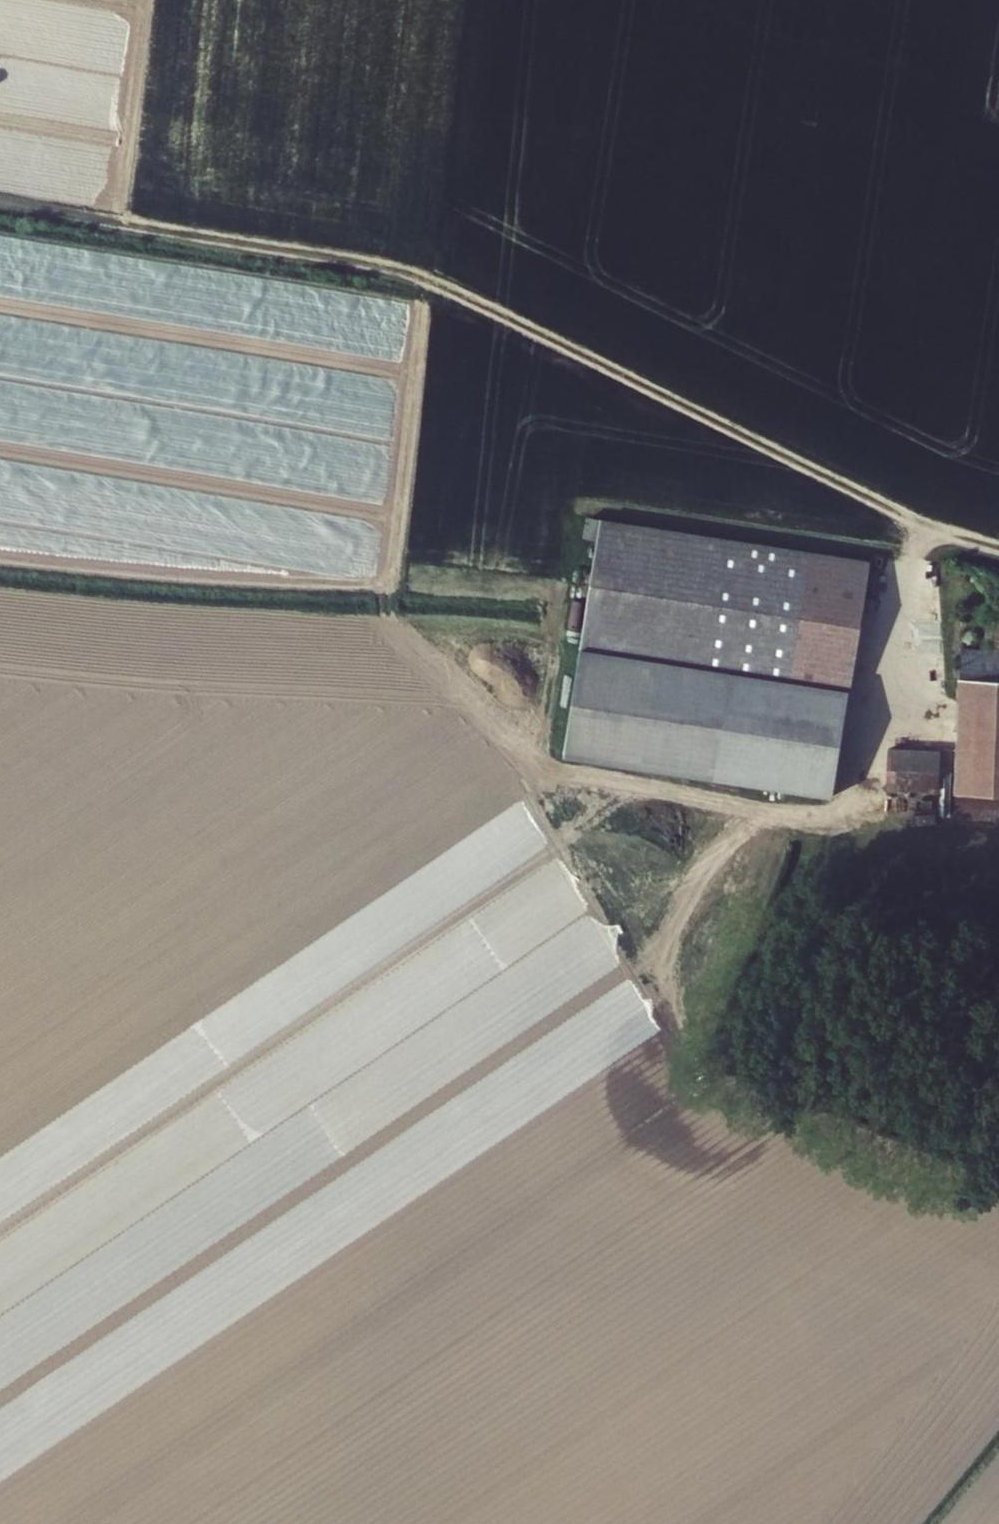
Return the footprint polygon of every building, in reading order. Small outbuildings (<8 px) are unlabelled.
[(567,757),(837,772),(851,542),(581,526),(567,757)] [(951,759),(998,761),(998,643),(958,641),(951,759)] [(884,713),(881,754),(931,757),(933,716),(884,713)] [(951,759),(950,784),(998,786),(998,761),(951,759)]
